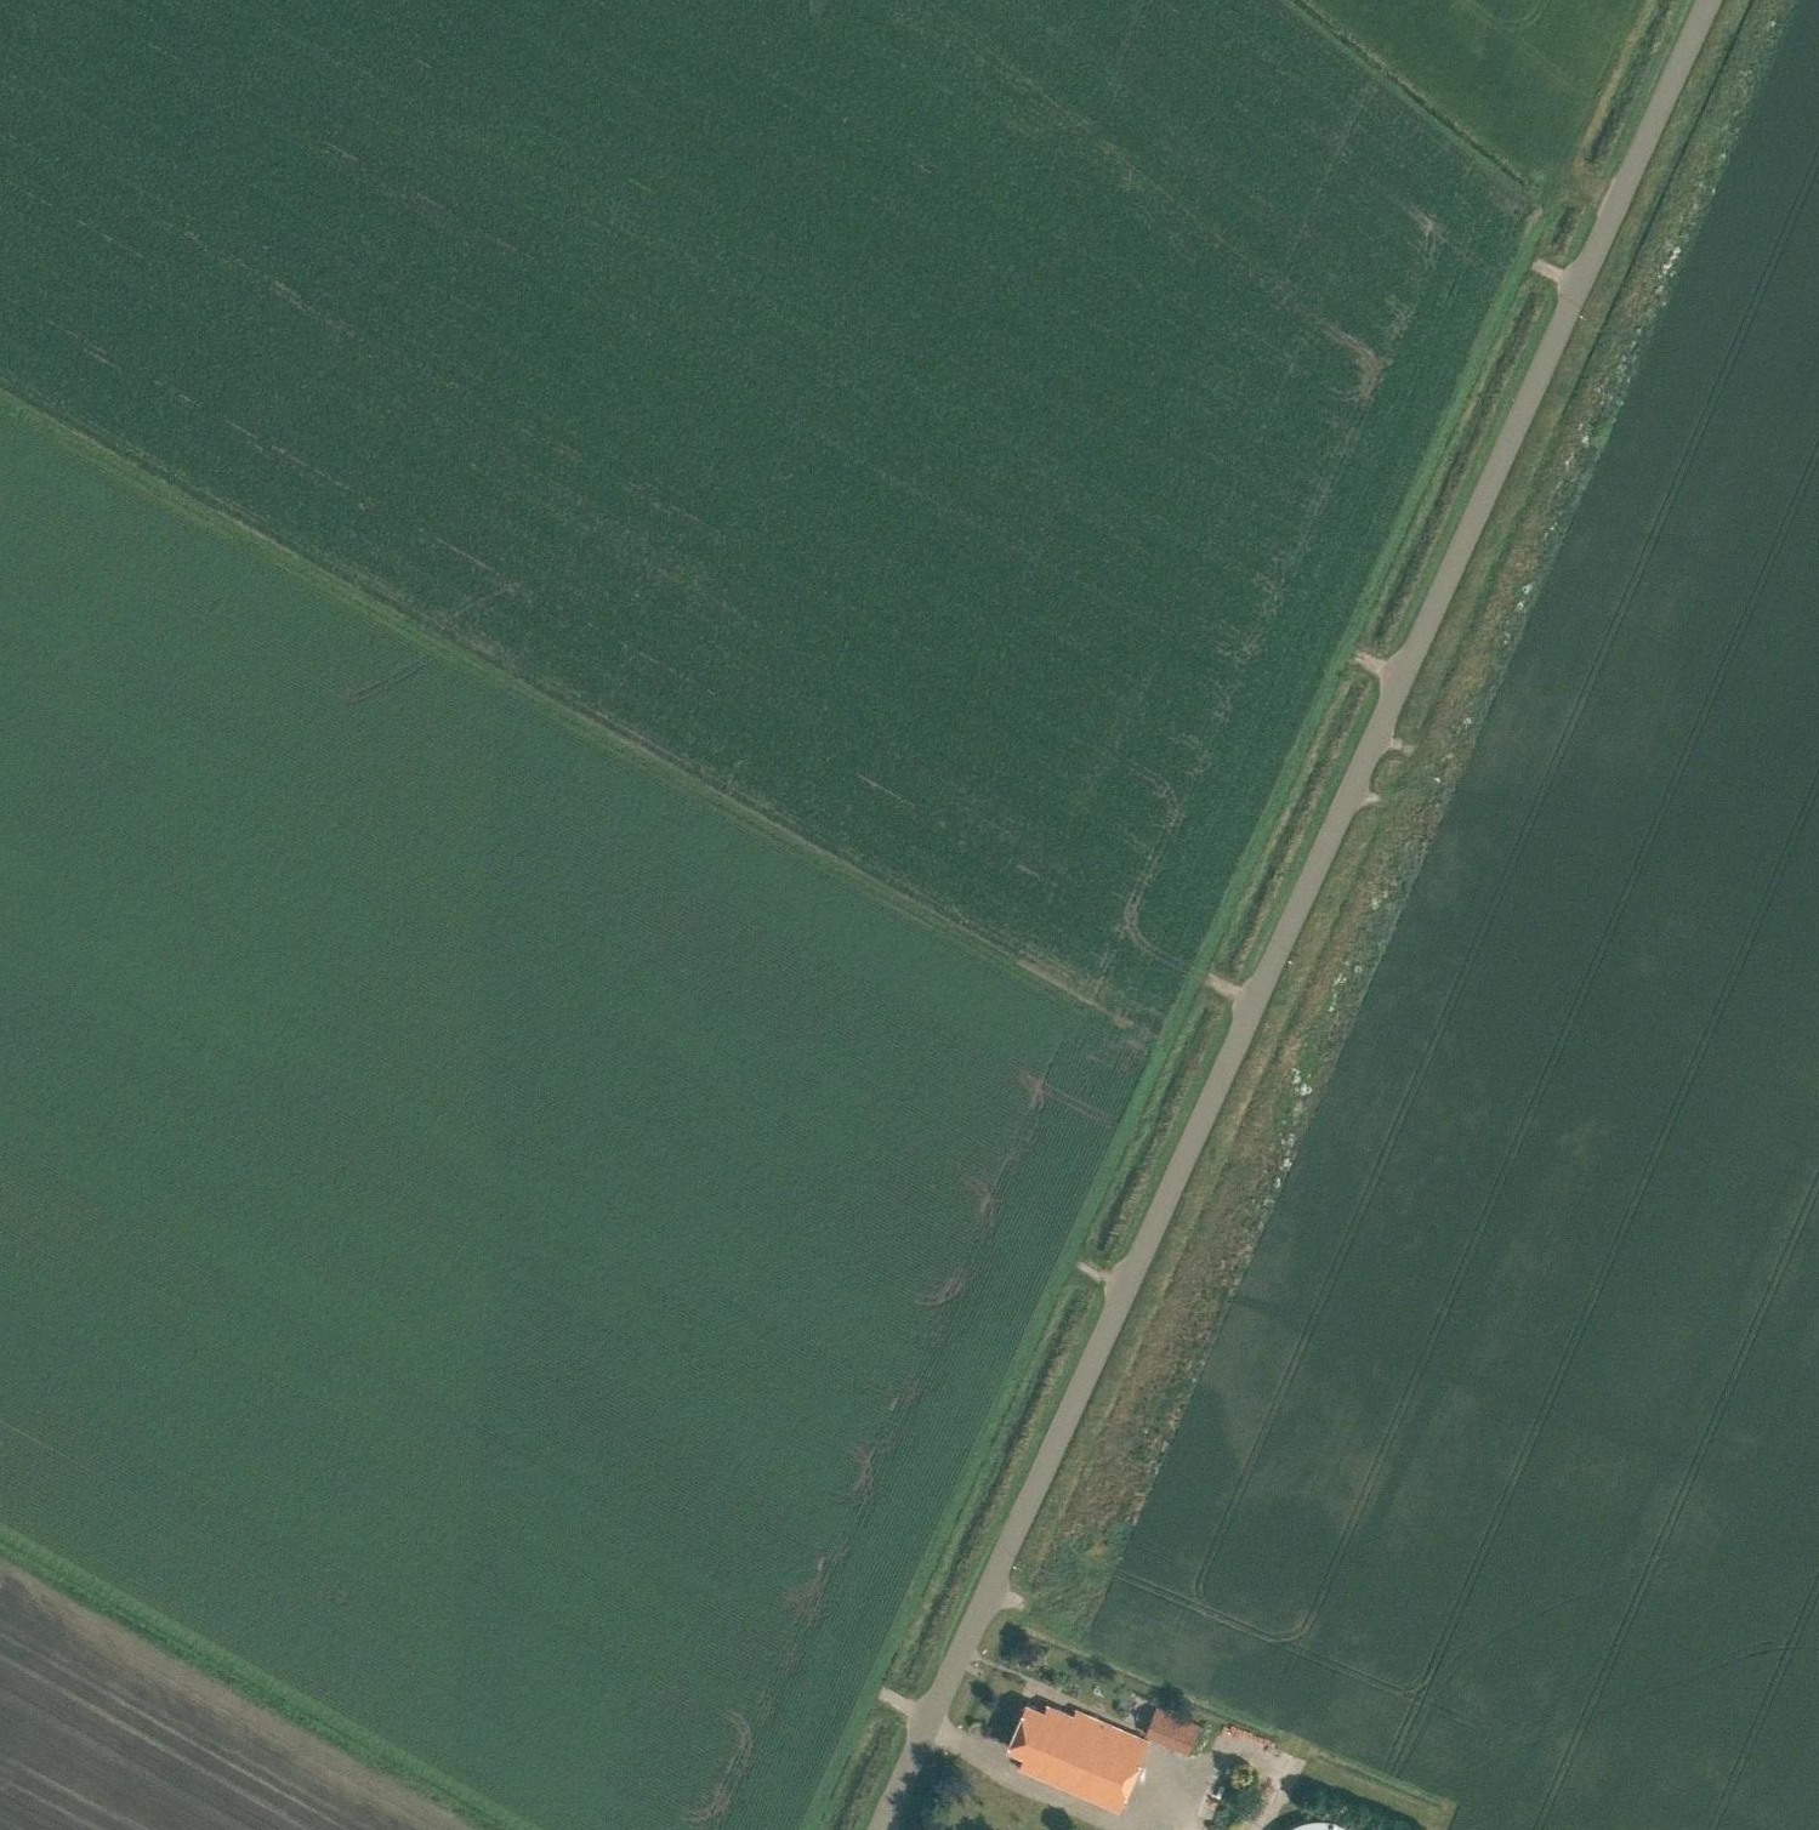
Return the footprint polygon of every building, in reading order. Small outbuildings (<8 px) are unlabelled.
[(1022,1764),(1120,1806),(1149,1737),(1078,1707),(1076,1712),(1050,1700),(1047,1707),(1029,1700),(1010,1744),(1028,1751),(1022,1764)] [(1196,1752),(1207,1723),(1161,1704),(1149,1732),(1196,1752)]
